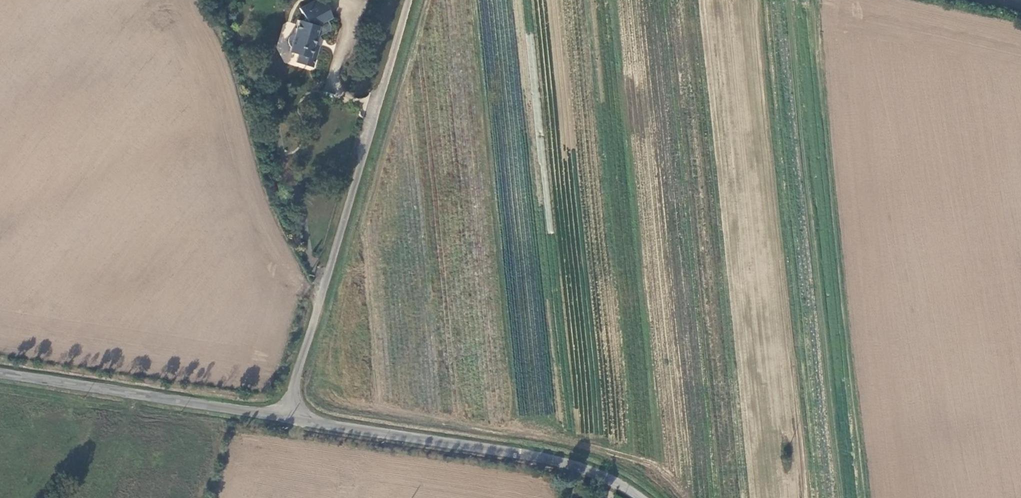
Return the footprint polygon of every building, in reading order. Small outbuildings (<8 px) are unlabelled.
[(299,7),(304,18),(301,20),(297,19),(291,37),(290,37),(289,37),(287,38),(286,39),(286,40),(285,40),(285,42),(286,44),(286,45),(287,45),(287,46),(288,46),(289,46),(287,51),(297,54),(294,62),(311,67),(318,46),(312,44),(314,38),(329,30),(329,25),(326,19),(331,17),(322,0),(312,0),(299,7)]
